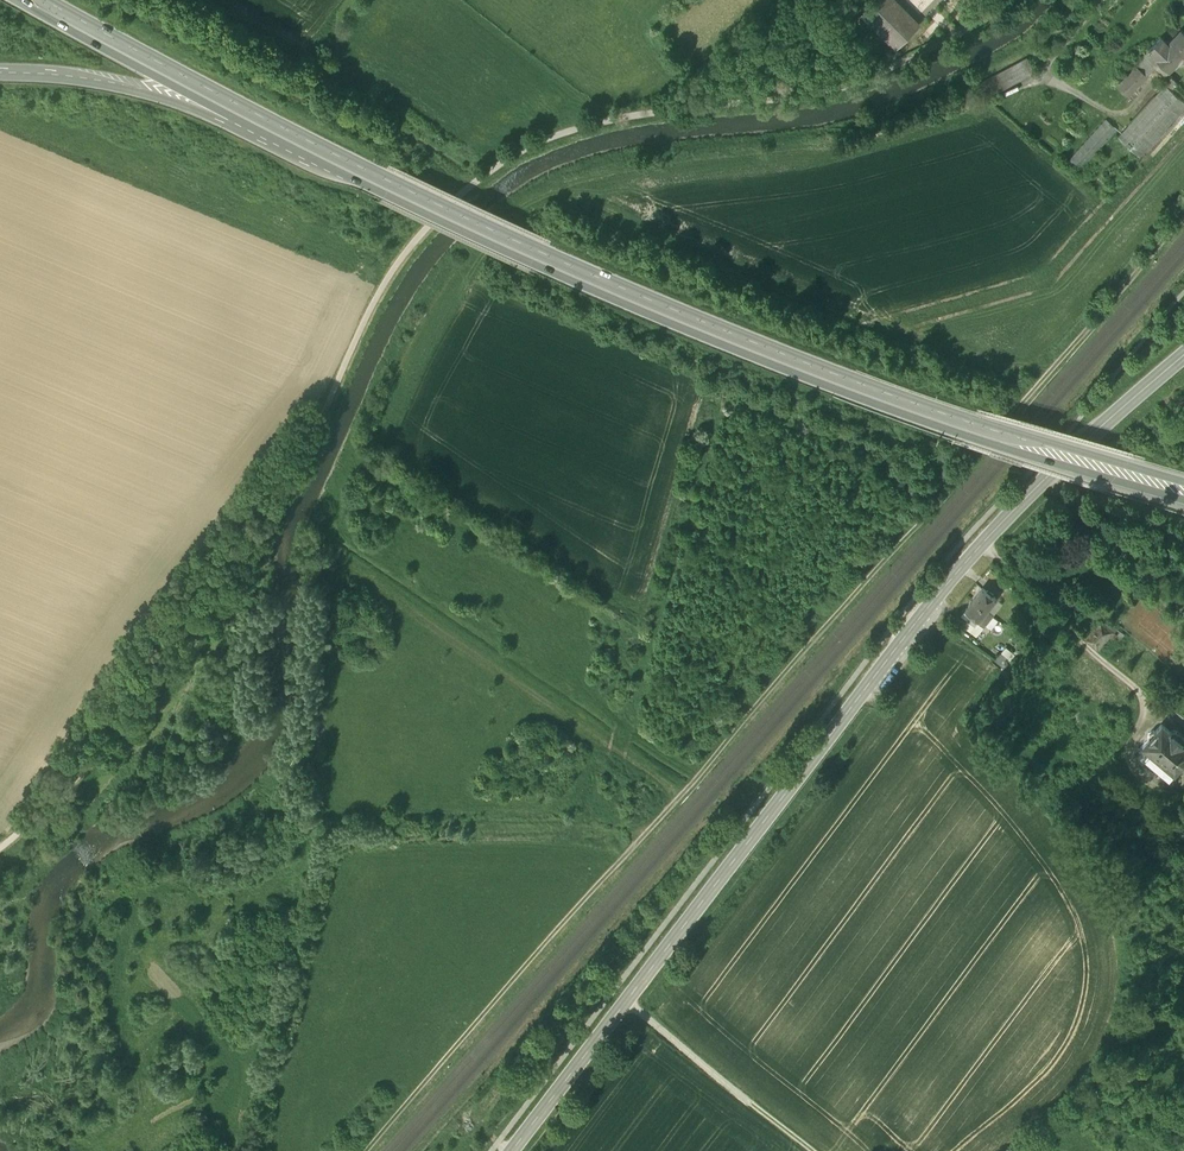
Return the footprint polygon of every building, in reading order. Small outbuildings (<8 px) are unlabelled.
[(893,0),(876,0),(862,13),(896,47),(918,25),(893,0)] [(1160,37),(1147,50),(1148,50),(1155,57),(1159,61),(1160,62),(1157,66),(1166,73),(1183,54),(1183,33),(1181,30),(1167,44),(1160,37)] [(1135,66),(1117,87),(1127,96),(1159,61),(1155,57),(1148,50),(1134,65),(1135,66)] [(1027,58),(979,83),(987,97),(1034,72),(1027,58)] [(1132,58),(1127,64),(1130,67),(1135,61),(1132,58)] [(1117,137),(1140,158),(1183,108),(1183,89),(1171,77),(1117,137)] [(1106,119),(1064,164),(1076,175),(1117,130),(1106,119)] [(987,592),(982,588),(973,601),(987,611),(996,599),(992,597),(993,595),(988,591),(987,592)] [(987,611),(973,601),(965,611),(971,616),(969,619),(967,621),(974,627),(979,622),(987,611)] [(987,611),(979,622),(984,626),(992,615),(987,611)] [(1120,632),(1114,638),(1118,642),(1124,634),(1120,632)] [(1004,643),(998,638),(994,644),(1000,648),(1004,643)] [(1161,727),(1155,734),(1153,733),(1151,734),(1149,735),(1148,737),(1148,739),(1149,741),(1143,749),(1151,756),(1146,762),(1168,781),(1174,775),(1176,775),(1179,774),(1180,772),(1181,770),(1181,767),(1183,764),(1183,746),(1183,745),(1183,740),(1182,737),(1179,734),(1176,733),(1173,733),(1170,734),(1161,727)]
